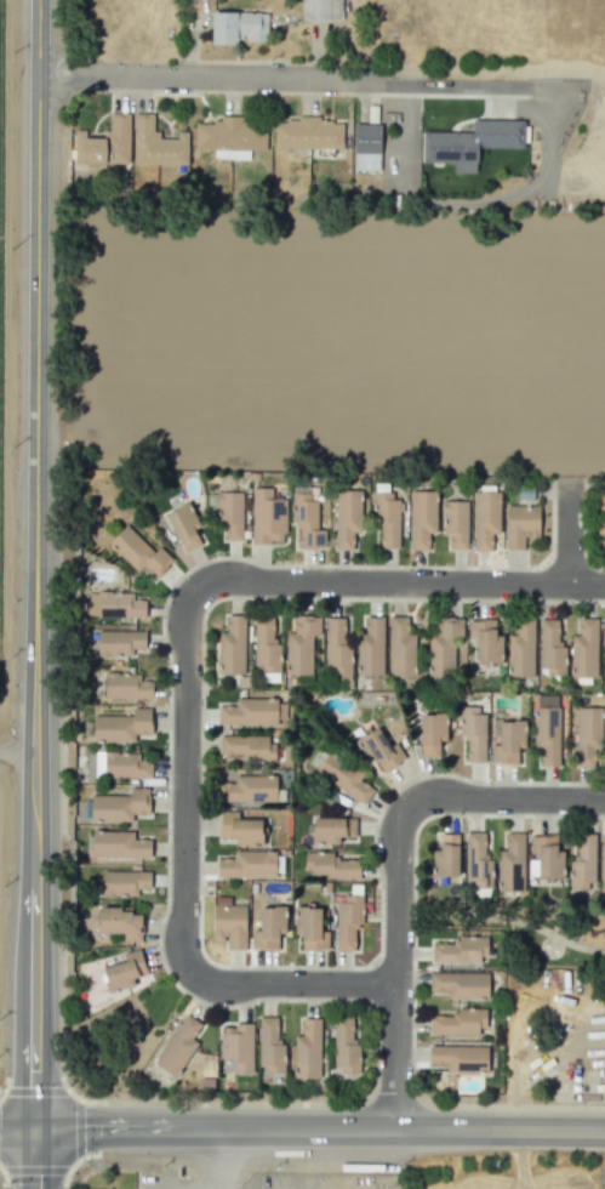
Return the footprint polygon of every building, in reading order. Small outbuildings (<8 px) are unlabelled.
[(339,21),(339,0),(301,0),(301,20),(339,21)] [(211,42),(246,42),(268,41),(267,12),(211,13),(211,42)] [(74,163),(129,164),(130,114),(107,113),(107,138),(85,138),(85,130),(75,130),(74,163)] [(135,113),(133,163),(188,164),(188,131),(178,131),(178,138),(160,138),(160,131),(153,131),(154,114),(135,113)] [(264,151),(265,120),(195,119),(194,149),(264,151)] [(342,149),(342,120),(274,119),(274,148),(342,149)] [(473,119),(524,120),(524,147),(476,146),(476,163),(475,163),(475,172),(455,171),(455,163),(423,163),(424,131),(473,131),(473,119)] [(380,170),(379,124),(353,125),(354,171),(380,170)] [(398,548),(399,500),(389,499),(390,484),(376,484),(375,548),(398,548)] [(533,500),(533,486),(517,485),(517,500),(533,500)] [(251,543),(285,543),(285,499),(271,499),(272,488),(252,488),(251,543)] [(334,549),(353,550),(353,532),(361,533),(361,491),(335,490),(334,549)] [(409,550),(428,551),(428,533),(435,533),(436,492),(410,491),(409,550)] [(492,533),(499,534),(500,492),(474,492),(472,551),(492,551),(492,533)] [(241,493),(207,493),(207,504),(218,504),(218,528),(224,528),(224,541),(242,540),(241,493)] [(298,548),(324,548),(324,531),(317,530),(317,494),(291,493),(291,525),(298,525),(298,548)] [(604,535),(604,552),(604,493),(597,493),(597,535),(604,535)] [(467,501),(442,501),(442,537),(449,537),(449,549),(466,549),(467,501)] [(193,529),(199,526),(187,502),(164,514),(184,553),(201,544),(193,529)] [(523,549),(523,538),(539,539),(539,506),(505,505),(505,549),(523,549)] [(109,542),(138,571),(143,565),(155,579),(173,558),(160,546),(154,552),(127,524),(109,542)] [(145,617),(145,600),(133,599),(133,594),(97,593),(97,604),(88,604),(88,616),(145,617)] [(244,674),(245,615),(226,615),(226,633),(218,633),(218,674),(244,674)] [(311,675),(312,636),(320,636),(320,616),(293,616),(293,633),(286,633),(285,675),(311,675)] [(388,676),(414,676),(415,634),(407,634),(407,617),(389,616),(388,676)] [(280,673),(280,643),(273,643),(274,617),(254,617),(254,673),(280,673)] [(383,617),(365,617),(365,634),(357,634),(357,676),(384,675),(383,617)] [(427,676),(453,677),(454,637),(462,637),(463,617),(435,617),(435,634),(428,634),(427,676)] [(349,618),(326,618),(325,679),(348,679),(349,618)] [(534,618),(515,618),(515,635),(508,635),(507,676),(533,676),(534,618)] [(598,619),(579,618),(578,636),(571,636),(570,677),(597,678),(598,619)] [(494,619),(468,620),(468,638),(476,638),(476,663),(502,662),(502,636),(495,636),(494,619)] [(541,676),(565,675),(565,647),(558,647),(558,619),(540,620),(541,676)] [(145,631),(97,631),(97,656),(132,656),(132,649),(145,649),(145,631)] [(151,699),(152,681),(139,681),(139,673),(104,673),(103,698),(151,699)] [(218,705),(217,724),(285,726),(285,700),(235,699),(235,706),(218,705)] [(559,766),(559,707),(533,708),(533,749),(540,749),(541,766),(559,766)] [(93,715),(93,741),(134,742),(134,735),(151,735),(151,708),(131,708),(131,716),(93,715)] [(600,708),(576,708),(575,767),(599,768),(600,708)] [(485,762),(486,709),(460,709),(459,737),(467,737),(466,761),(485,762)] [(420,757),(439,757),(439,740),(446,741),(446,715),(421,714),(420,757)] [(525,748),(525,721),(499,721),(498,745),(491,745),(491,763),(517,763),(518,748),(525,748)] [(355,740),(368,764),(375,760),(382,772),(405,759),(396,742),(388,746),(377,727),(355,740)] [(275,738),(220,737),(219,757),(274,758),(275,738)] [(151,778),(151,760),(139,760),(139,753),(103,752),(103,777),(151,778)] [(367,802),(374,788),(359,781),(362,772),(325,754),(314,777),(367,802)] [(217,801),(276,802),(276,776),(235,776),(235,783),(217,783),(217,801)] [(90,796),(91,822),(132,821),(132,814),(149,814),(149,787),(129,787),(129,795),(90,796)] [(235,846),(261,846),(261,819),(238,819),(238,812),(220,811),(219,838),(235,838),(235,846)] [(355,817),(312,818),(312,844),(339,844),(338,839),(355,839),(355,817)] [(133,832),(91,831),(91,857),(150,857),(150,839),(133,839),(133,832)] [(465,886),(492,886),(492,857),(485,857),(485,833),(466,832),(465,886)] [(525,833),(505,833),(505,850),(498,850),(497,892),(523,892),(525,833)] [(432,850),(431,876),(458,877),(458,834),(439,834),(439,850),(432,850)] [(577,834),(576,858),(569,858),(568,889),(587,889),(587,882),(595,882),(596,835),(577,834)] [(528,857),(528,877),(563,877),(563,851),(556,851),(556,836),(529,836),(529,857),(528,857)] [(234,859),(217,858),(216,877),(275,879),(275,852),(234,850),(234,859)] [(359,879),(360,860),(335,859),(335,852),(306,852),(305,877),(359,879)] [(150,872),(102,871),(102,896),(137,897),(137,890),(150,890),(150,872)] [(226,949),(245,949),(246,906),(230,905),(230,897),(213,896),(212,941),(226,942),(226,949)] [(362,898),(336,898),(336,951),(355,951),(354,926),(362,926),(362,898)] [(320,932),(320,906),(294,906),(294,934),(301,934),(301,950),(328,950),(327,932),(320,932)] [(96,933),(122,934),(122,942),(142,942),(142,915),(129,914),(129,907),(97,907),(96,933)] [(259,907),(259,930),(251,930),(251,948),(278,949),(278,933),(284,933),(285,907),(259,907)] [(480,963),(480,956),(487,956),(488,937),(455,936),(455,945),(431,944),(431,962),(480,963)] [(122,954),(124,962),(102,968),(108,992),(134,986),(132,979),(147,974),(140,949),(122,954)] [(488,999),(488,973),(429,972),(429,992),(446,992),(446,999),(488,999)] [(484,1009),(454,1008),(454,1016),(430,1015),(429,1033),(483,1035),(484,1009)] [(155,1066),(177,1078),(196,1041),(192,1039),(201,1023),(183,1014),(155,1066)] [(258,1070),(284,1071),(284,1042),(277,1042),(277,1017),(258,1017),(258,1070)] [(334,1073),(355,1074),(357,1018),(335,1017),(334,1073)] [(293,1077),(319,1078),(320,1019),(301,1018),(301,1036),(294,1036),(293,1077)] [(253,1025),(220,1025),(220,1062),(232,1062),(232,1074),(253,1074),(253,1025)] [(446,1065),(446,1072),(487,1073),(487,1047),(429,1045),(428,1064),(446,1065)]
